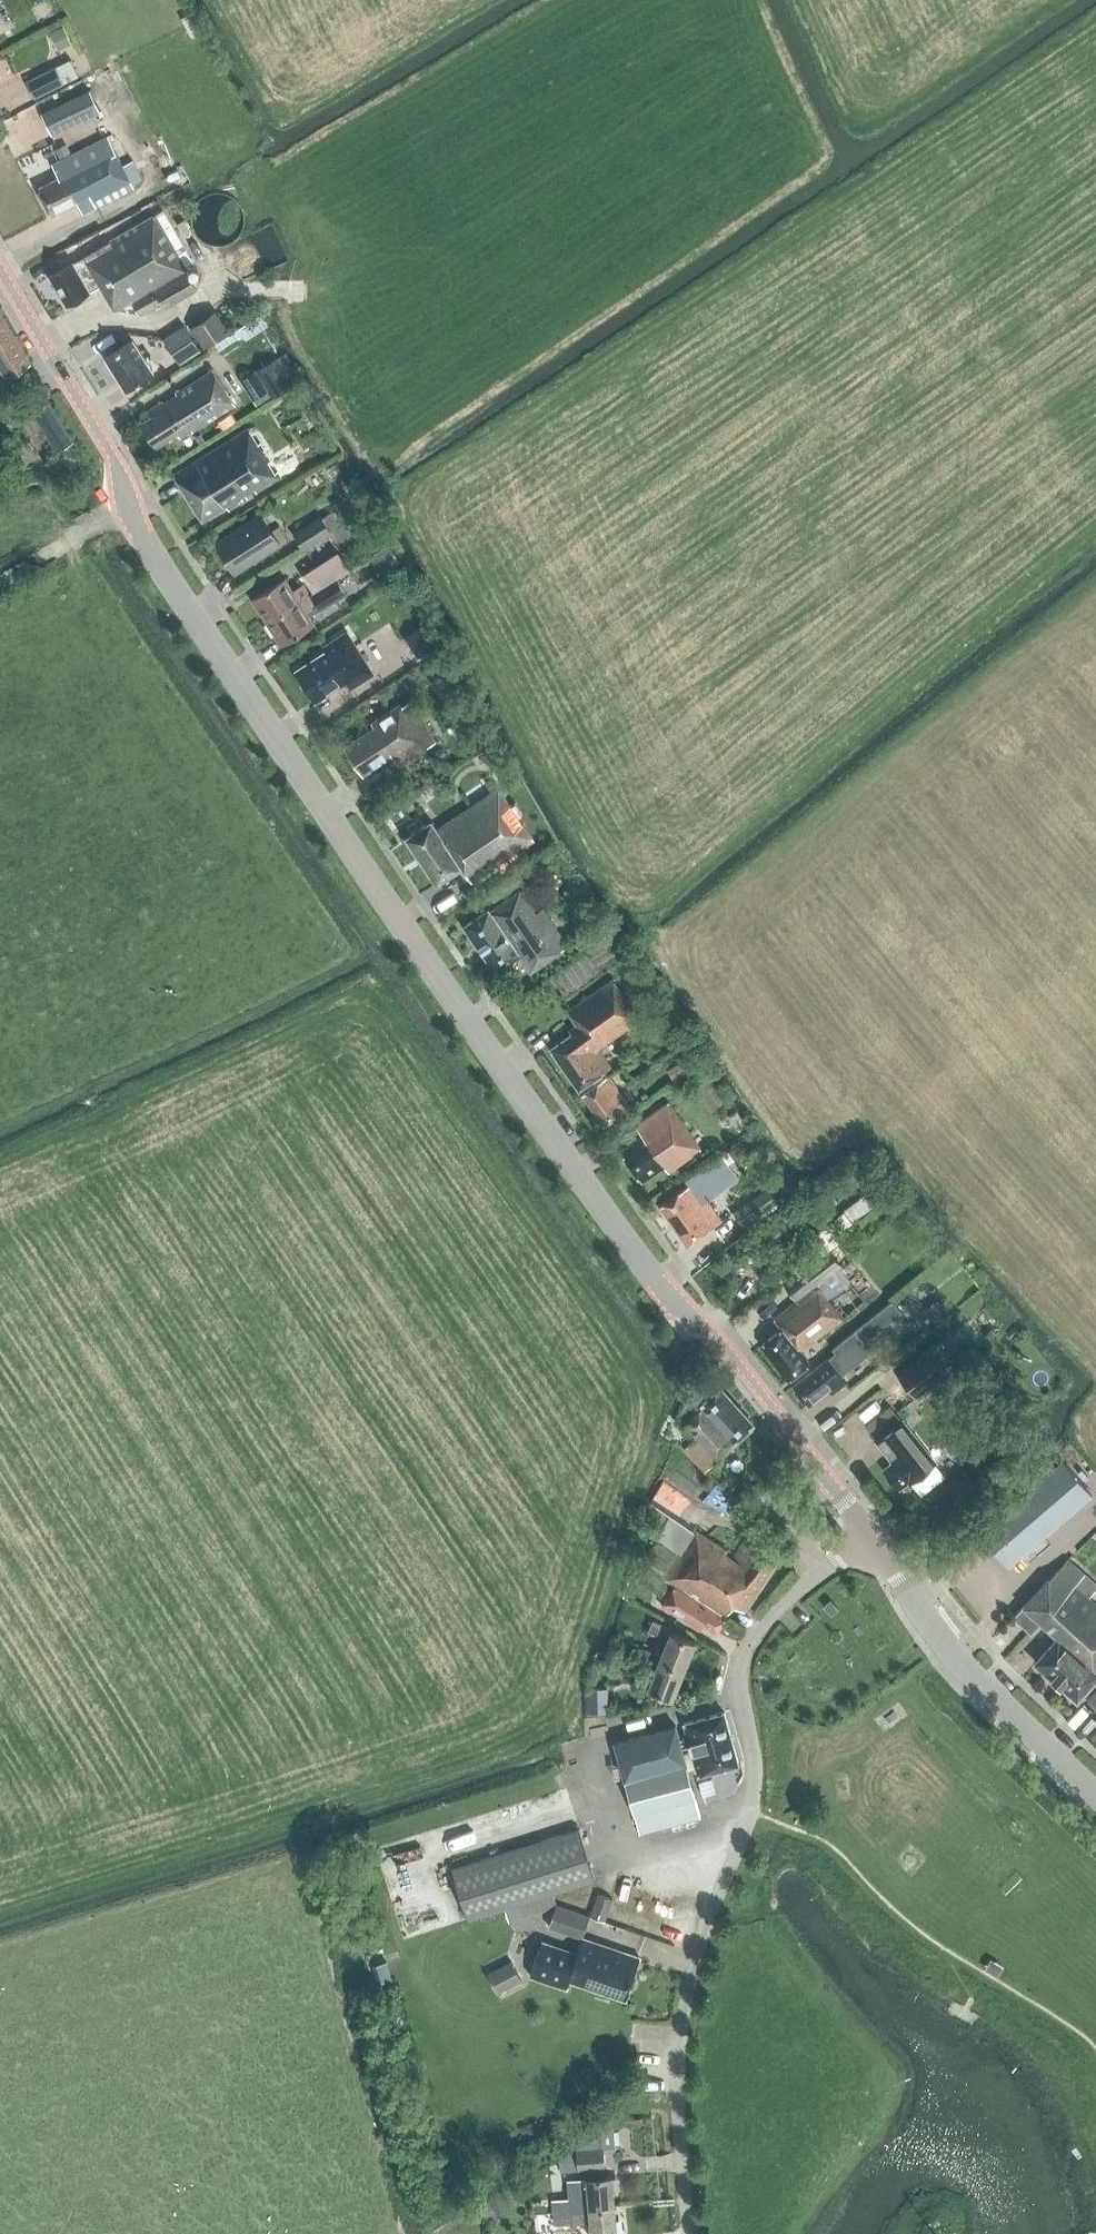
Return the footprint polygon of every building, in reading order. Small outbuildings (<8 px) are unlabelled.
[(40,24),(61,14),(55,0),(40,0),(31,4),(40,24)] [(68,35),(62,25),(53,29),(59,40),(68,35)] [(78,76),(70,59),(25,80),(34,97),(78,76)] [(87,86),(38,109),(48,132),(98,108),(87,86)] [(119,163),(105,135),(49,163),(57,179),(37,189),(50,215),(78,202),(82,211),(93,206),(94,206),(132,188),(130,184),(140,179),(130,158),(119,163)] [(164,307),(196,288),(185,269),(193,264),(161,209),(81,255),(83,257),(72,264),(71,262),(49,274),(66,304),(88,291),(87,290),(98,284),(113,310),(130,300),(138,313),(160,300),(164,307)] [(223,320),(216,309),(189,327),(203,348),(234,329),(226,318),(223,320)] [(31,363),(14,336),(0,311),(0,381),(31,363)] [(162,338),(179,364),(201,350),(184,323),(162,338)] [(126,388),(153,371),(133,339),(105,357),(126,388)] [(275,359),(254,371),(266,391),(270,398),(291,386),(275,359)] [(192,430),(234,404),(212,368),(150,407),(153,412),(140,420),(155,444),(176,431),(179,434),(190,427),(192,430)] [(252,399),(266,391),(254,371),(240,379),(252,399)] [(73,442),(49,402),(32,413),(56,452),(73,442)] [(228,508),(247,497),(245,494),(254,488),(255,491),(280,476),(259,442),(256,444),(246,428),(174,473),(202,517),(224,503),(228,508)] [(303,550),(331,532),(330,530),(345,520),(336,508),(322,517),(320,515),(292,534),(303,550)] [(287,538),(279,525),(271,530),(259,513),(214,541),(234,572),(287,538)] [(388,544),(368,556),(379,573),(399,561),(388,544)] [(306,574),(315,590),(335,577),(349,568),(340,553),(306,574)] [(312,624),(306,615),(345,591),(335,577),(315,590),(308,594),(265,621),(280,644),(312,624)] [(308,594),(301,583),(290,590),(282,578),(250,598),(265,621),(308,594)] [(403,637),(416,658),(434,646),(421,626),(403,637)] [(348,687),(370,673),(344,632),(322,646),(325,651),(296,669),(315,700),(344,681),(348,687)] [(397,763),(434,739),(409,702),(403,707),(400,702),(371,721),(374,726),(344,745),(362,772),(391,753),(397,763)] [(467,880),(529,839),(496,789),(434,830),(428,822),(404,838),(433,881),(457,865),(467,880)] [(526,970),(563,945),(539,909),(533,913),(517,891),(488,910),(487,909),(463,925),(492,969),(514,954),(526,970)] [(593,1047),(634,1018),(608,981),(565,1011),(573,1023),(565,1029),(568,1033),(547,1048),(575,1087),(606,1065),(593,1047)] [(607,1075),(604,1077),(581,1095),(602,1124),(629,1106),(607,1075)] [(665,1172),(697,1150),(665,1104),(633,1126),(639,1136),(620,1151),(639,1180),(661,1166),(665,1172)] [(720,1220),(695,1184),(714,1171),(707,1162),(688,1175),(693,1182),(659,1206),(686,1244),(720,1220)] [(769,1185),(732,1212),(743,1227),(780,1200),(769,1185)] [(816,1256),(837,1240),(834,1236),(851,1222),(843,1211),(804,1241),(816,1256)] [(840,1272),(843,1269),(828,1248),(782,1285),(795,1302),(771,1320),(779,1330),(758,1346),(785,1381),(806,1364),(798,1354),(863,1303),(840,1272)] [(844,1382),(839,1376),(869,1352),(861,1342),(899,1312),(890,1300),(831,1348),(835,1353),(827,1360),(826,1359),(792,1387),(807,1405),(827,1389),(829,1392),(844,1382)] [(931,1351),(898,1377),(918,1402),(951,1376),(931,1351)] [(718,1390),(701,1405),(688,1389),(674,1418),(682,1428),(693,1440),(684,1448),(703,1471),(734,1445),(732,1443),(750,1427),(718,1390)] [(910,1481),(933,1463),(900,1421),(877,1439),(896,1462),(885,1470),(898,1486),(908,1478),(910,1481)] [(977,1533),(1007,1567),(1091,1494),(1062,1460),(977,1533)] [(650,1501),(693,1530),(706,1510),(663,1482),(650,1501)] [(717,1483),(708,1499),(732,1514),(741,1498),(717,1483)] [(663,1578),(674,1586),(723,1619),(732,1605),(742,1612),(776,1564),(744,1543),(730,1563),(721,1557),(724,1552),(661,1509),(645,1532),(657,1540),(643,1560),(665,1575),(663,1578)] [(1039,1622),(1080,1576),(1064,1562),(1022,1606),(1012,1616),(1019,1622),(1030,1632),(1039,1622)] [(645,1568),(637,1580),(652,1590),(660,1578),(645,1568)] [(1080,1576),(1039,1622),(1056,1637),(1033,1662),(1075,1700),(1095,1677),(1095,1675),(1090,1669),(1095,1662),(1095,1607),(1086,1598),(1094,1589),(1080,1576)] [(714,1632),(723,1619),(674,1586),(661,1605),(699,1631),(703,1625),(714,1632)] [(822,1604),(830,1613),(837,1606),(829,1598),(822,1604)] [(668,1638),(661,1654),(660,1658),(683,1667),(693,1640),(670,1631),(672,1627),(653,1619),(649,1630),(668,1638)] [(672,1695),(683,1667),(660,1658),(661,1654),(642,1646),(637,1658),(657,1665),(649,1686),(672,1695)] [(1084,1699),(1095,1710),(1091,1714),(1095,1718),(1095,1688),(1084,1699)] [(607,1689),(589,1689),(590,1714),(608,1713),(607,1689)] [(692,1749),(731,1738),(724,1712),(685,1723),(692,1749)] [(739,1764),(731,1738),(692,1749),(682,1751),(675,1725),(613,1742),(638,1833),(699,1816),(686,1769),(697,1766),(699,1775),(739,1764)] [(466,1920),(517,1905),(551,1894),(594,1881),(578,1828),(450,1867),(466,1920)] [(588,1915),(605,1921),(612,1899),(596,1893),(588,1915)] [(551,1894),(517,1905),(521,1917),(555,1907),(551,1894)] [(556,1905),(550,1922),(583,1934),(589,1916),(556,1905)] [(575,1953),(541,1941),(529,1974),(564,1986),(567,1977),(625,1997),(639,1956),(582,1936),(575,1953)] [(491,1983),(496,1993),(521,1980),(516,1970),(491,1983)] [(577,2149),(578,2171),(607,2169),(605,2147),(577,2149)] [(552,2213),(613,2208),(610,2176),(567,2180),(568,2198),(551,2199),(552,2213)] [(574,2223),(590,2222),(591,2233),(615,2233),(613,2208),(552,2213),(540,2214),(541,2226),(574,2223)]
